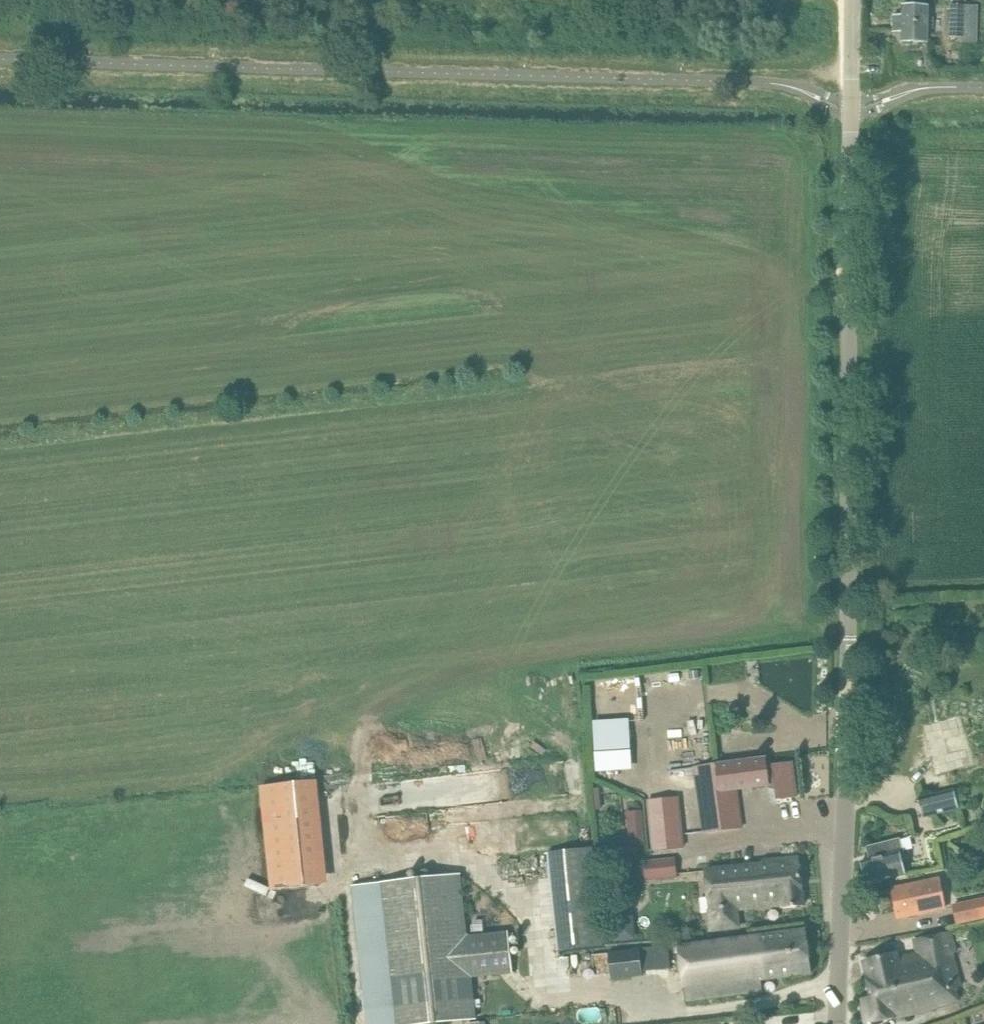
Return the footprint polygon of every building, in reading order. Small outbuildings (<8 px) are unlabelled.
[(964,15),(964,0),(951,0),(950,36),(963,36),(963,39),(972,39),(973,16),(964,15)] [(927,41),(927,7),(904,7),(904,17),(895,16),(894,31),(904,31),(904,41),(927,41)] [(923,725),(928,743),(933,741),(936,754),(931,755),(936,773),(971,764),(967,746),(947,751),(944,738),(962,734),(958,717),(923,725)] [(704,833),(710,832),(742,828),(737,789),(775,784),(777,799),(797,796),(792,762),(772,765),(773,767),(767,768),(765,758),(746,761),(695,767),(704,833)] [(313,778),(256,784),(267,890),(325,883),(313,778)] [(956,791),(920,800),(925,816),(960,806),(956,791)] [(679,796),(647,799),(652,851),(684,848),(679,796)] [(628,811),(631,843),(645,842),(642,811),(628,811)] [(866,884),(906,875),(901,854),(904,853),(901,838),(866,846),(870,860),(861,862),(866,884)] [(593,846),(549,851),(559,950),(603,946),(593,846)] [(645,857),(646,876),(679,873),(677,854),(645,857)] [(799,857),(779,860),(764,861),(764,865),(707,871),(707,870),(705,871),(712,930),(739,927),(737,909),(782,904),(783,908),(804,906),(799,857)] [(357,886),(371,1023),(424,1023),(475,1019),(471,975),(513,971),(510,932),(466,936),(460,876),(357,886)] [(899,918),(918,914),(945,908),(939,879),(893,889),(899,918)] [(958,922),(983,917),(983,900),(955,906),(958,922)] [(632,907),(610,910),(613,939),(635,937),(632,907)] [(686,1002),(743,994),(763,991),(761,980),(811,973),(806,930),(679,947),(686,1002)] [(954,952),(949,932),(914,940),(917,954),(898,959),(897,954),(887,956),(886,949),(878,951),(880,958),(864,962),(872,997),(861,1000),(866,1023),(915,1013),(955,1001),(952,988),(958,986),(950,953),(954,952)] [(612,976),(614,976),(661,971),(660,966),(672,965),(670,944),(647,947),(647,944),(609,948),(612,976)]
